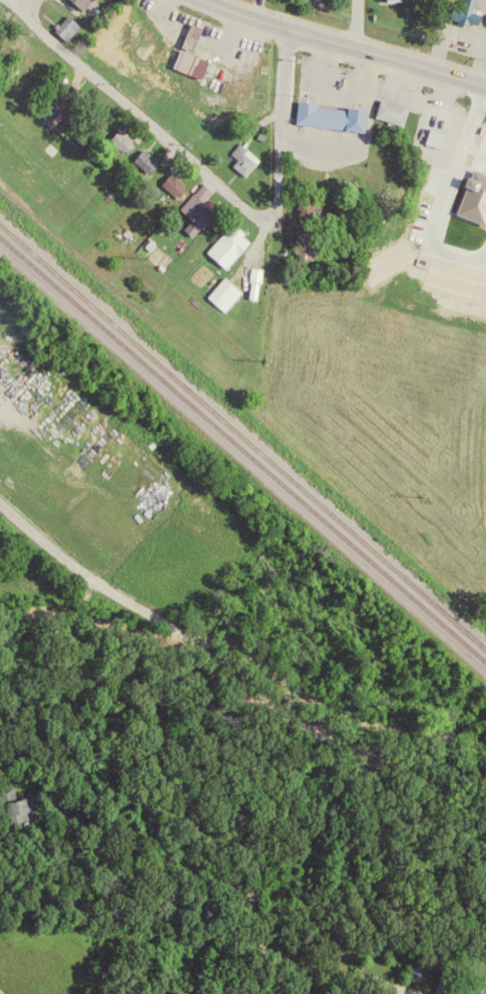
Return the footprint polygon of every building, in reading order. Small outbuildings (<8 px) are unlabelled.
[(81,8),(88,0),(72,0),(81,8)] [(97,10),(104,0),(81,0),(97,10)] [(458,6),(448,3),(445,14),(456,17),(455,22),(463,24),(464,20),(475,23),(478,11),(470,9),(472,0),(460,0),(458,6)] [(64,13),(52,27),(63,36),(74,22),(64,13)] [(61,30),(76,42),(90,26),(75,14),(61,30)] [(212,79),(219,60),(203,54),(213,27),(200,23),(184,70),(212,79)] [(177,45),(168,64),(198,77),(207,58),(177,45)] [(377,97),(371,113),(398,123),(403,106),(377,97)] [(295,98),(293,121),(361,127),(363,105),(344,103),(343,106),(315,104),(315,100),(295,98)] [(385,117),(413,126),(418,108),(390,100),(385,117)] [(117,126),(107,137),(120,150),(130,139),(117,126)] [(120,140),(137,153),(144,143),(128,130),(120,140)] [(236,142),(228,151),(234,155),(228,163),(243,175),(256,158),(236,142)] [(242,152),(248,156),(241,165),(255,177),(268,160),(249,144),(242,152)] [(140,148),(131,158),(147,172),(156,162),(140,148)] [(157,174),(168,163),(151,148),(141,159),(157,174)] [(484,170),(467,215),(485,222),(485,170),(484,170)] [(168,172),(158,182),(172,196),(183,186),(168,172)] [(169,184),(186,199),(196,187),(180,173),(169,184)] [(200,182),(178,206),(189,215),(180,225),(191,235),(213,210),(200,199),(208,190),(200,182)] [(187,207),(202,221),(193,229),(201,237),(234,205),(212,183),(187,207)] [(227,222),(204,248),(222,265),(246,239),(227,222)] [(291,223),(291,256),(311,256),(312,223),(291,223)] [(258,241),(237,226),(217,254),(238,269),(258,241)] [(305,250),(311,250),(311,260),(324,260),(324,227),(306,227),(305,250)] [(270,269),(260,268),(257,299),(267,300),(270,269)] [(222,275),(204,295),(222,311),(240,290),(222,275)] [(217,299),(235,311),(250,289),(231,277),(217,299)] [(430,993),(443,993),(451,972),(439,968),(430,993)]
